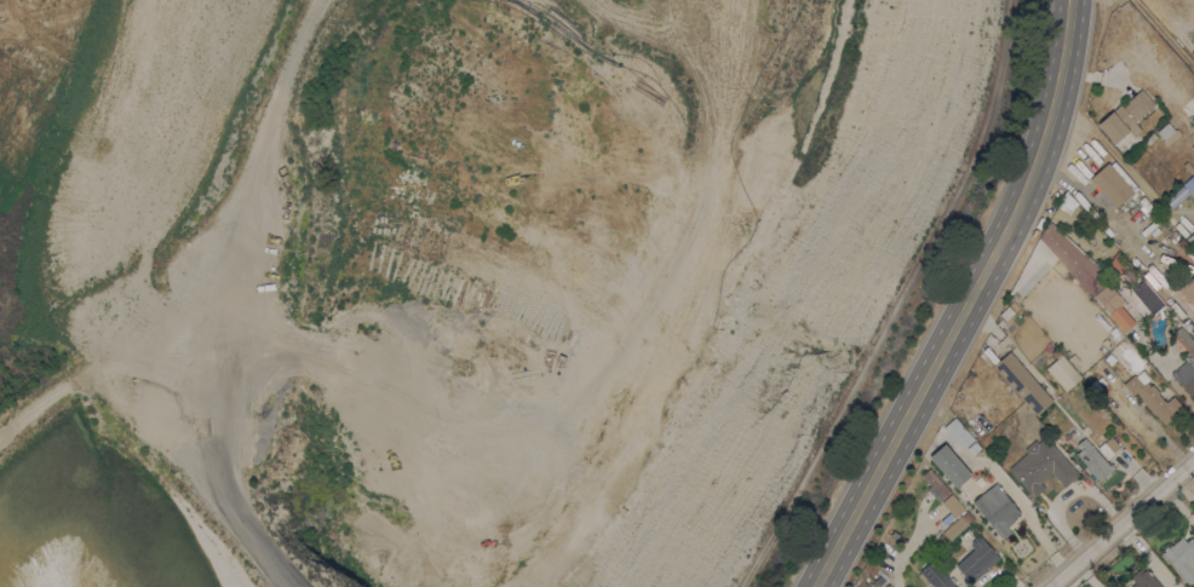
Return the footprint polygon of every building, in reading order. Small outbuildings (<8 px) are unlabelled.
[(1112,110),(1113,110),(1120,104),(1123,107),(1129,102),(1127,100),(1142,88),(1155,103),(1135,121),(1142,130),(1133,137),(1129,131),(1114,144),(1096,125),(1112,110)] [(1175,130),(1176,128),(1177,128),(1179,127),(1183,131),(1166,146),(1161,140),(1163,139),(1156,131),(1167,121),(1175,130)] [(1137,189),(1133,192),(1133,191),(1115,207),(1089,178),(1108,162),(1109,165),(1114,161),(1137,189)] [(1193,168),(1189,172),(1183,165),(1187,161),(1193,168)] [(1165,201),(1193,175),(1193,196),(1190,191),(1172,208),(1165,201)] [(1047,223),(1093,269),(1095,271),(1097,272),(1106,282),(1102,287),(1092,298),(1077,282),(1075,280),(1058,260),(1056,259),(1039,238),(1047,223)] [(1184,238),(1193,249),(1193,230),(1184,238)] [(1056,259),(1017,301),(1010,294),(1023,269),(1039,238),(1056,259)] [(1107,265),(1110,257),(1112,258),(1115,252),(1126,257),(1120,271),(1107,265)] [(1120,274),(1127,267),(1137,278),(1131,284),(1120,274)] [(1177,288),(1193,274),(1193,309),(1177,288)] [(1135,292),(1146,282),(1152,289),(1150,290),(1164,304),(1153,315),(1140,300),(1141,299),(1135,292)] [(1106,310),(1106,309),(1104,310),(1102,307),(1103,306),(1093,297),(1108,283),(1120,297),(1106,310)] [(1012,300),(1016,305),(1003,317),(999,313),(1012,300)] [(1135,322),(1124,332),(1108,315),(1120,305),(1135,322)] [(1005,322),(1000,327),(997,323),(1001,318),(1005,322)] [(1183,327),(1193,339),(1188,345),(1190,347),(1193,344),(1193,395),(1192,397),(1171,374),(1178,367),(1184,361),(1181,356),(1187,350),(1171,333),(1173,330),(1177,333),(1183,327)] [(1052,399),(1035,415),(993,366),(1009,350),(1052,399)] [(1057,350),(1061,355),(1062,353),(1081,378),(1079,379),(1066,391),(1046,368),(1056,358),(1052,353),(1055,351),(1057,350)] [(1140,398),(1141,397),(1136,392),(1132,395),(1123,384),(1133,374),(1136,375),(1143,369),(1150,378),(1147,381),(1150,385),(1152,384),(1159,392),(1158,392),(1165,402),(1173,395),(1184,408),(1165,425),(1155,414),(1154,415),(1140,398)] [(974,436),(953,413),(955,410),(976,433),(974,436)] [(974,439),(963,449),(943,427),(954,418),(974,439)] [(1079,473),(1064,487),(1051,472),(1039,482),(1044,488),(1035,495),(1031,490),(1029,491),(1009,468),(1027,451),(1024,449),(1035,439),(1038,442),(1045,436),(1079,473)] [(1097,448),(1103,442),(1110,436),(1120,445),(1113,451),(1113,453),(1107,459),(1097,448)] [(1109,465),(1110,462),(1114,467),(1098,482),(1096,478),(1093,480),(1085,472),(1087,471),(1085,467),(1086,467),(1081,461),(1081,460),(1075,453),(1079,449),(1075,444),(1084,437),(1109,465)] [(981,448),(972,455),(966,448),(974,441),(981,448)] [(971,474),(955,488),(929,456),(945,443),(971,474)] [(929,468),(930,467),(951,491),(949,493),(940,502),(926,488),(930,484),(922,474),(929,468)] [(997,482),(1021,512),(1012,518),(1015,520),(1008,526),(1011,531),(1001,539),(972,501),(997,482)] [(951,493),(952,491),(959,501),(958,502),(951,510),(945,502),(948,499),(946,496),(951,493)] [(961,516),(965,511),(972,518),(943,545),(936,537),(942,533),(960,514),(961,516)] [(971,582),(955,564),(974,548),(970,545),(972,543),(970,542),(977,535),(978,537),(981,536),(982,537),(982,536),(987,541),(986,542),(991,548),(992,547),(997,552),(995,553),(999,557),(971,582)] [(1190,536),(1193,541),(1193,578),(1188,583),(1161,553),(1165,549),(1164,548),(1166,546),(1167,547),(1171,545),(1172,545),(1182,536),(1186,541),(1190,536)] [(953,583),(957,586),(934,586),(919,571),(932,559),(945,572),(949,579),(952,575),(957,580),(953,583)] [(1147,568),(1162,586),(1129,586),(1135,582),(1130,575),(1141,566),(1144,570),(1147,568)] [(884,580),(879,586),(874,580),(879,575),(884,580)]
